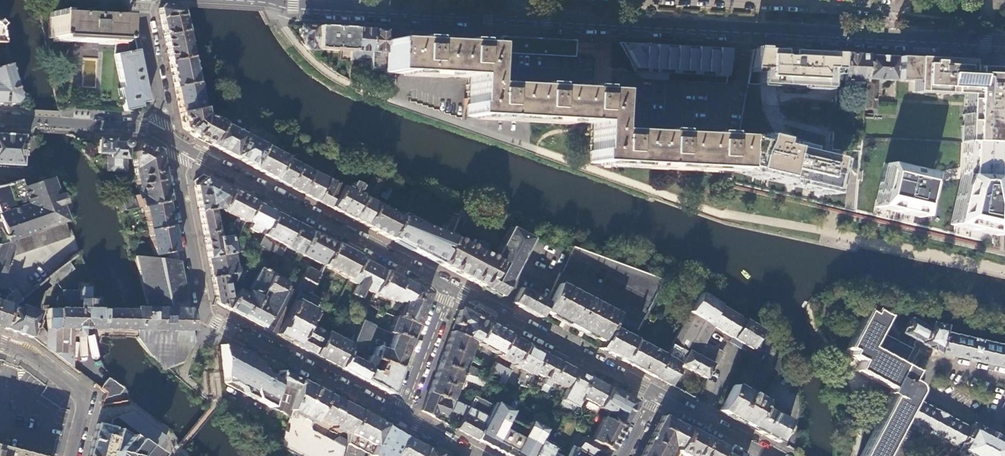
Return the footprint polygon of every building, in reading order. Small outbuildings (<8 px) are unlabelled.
[(163,35),(185,30),(180,6),(161,5),(158,9),(163,35)] [(66,38),(115,40),(116,27),(116,15),(49,11),(47,37),(66,38)] [(315,48),(316,26),(304,25),(300,25),(299,35),(304,36),(304,44),(307,49),(314,50),(315,48)] [(322,26),(316,26),(315,48),(332,49),(334,27),(322,26)] [(116,27),(115,40),(128,41),(133,39),(130,27),(116,27)] [(341,28),(334,27),(332,49),(350,51),(351,28),(341,28)] [(360,29),(351,28),(350,51),(349,59),(359,60),(359,57),(370,58),(370,51),(371,29),(360,29)] [(378,30),(371,29),(370,51),(383,53),(384,39),(385,30),(378,30)] [(190,57),(185,30),(163,35),(169,62),(190,57)] [(382,69),(382,73),(395,73),(467,77),(465,116),(532,120),(590,123),(589,162),(732,170),(733,144),(736,144),(736,139),(733,139),(733,138),(711,137),(663,135),(619,132),(608,132),(610,92),(485,84),(485,45),(469,44),(469,34),(443,33),(409,31),(408,41),(396,40),(384,39),(383,53),(382,69)] [(516,37),(501,36),(500,52),(575,56),(575,40),(564,39),(539,38),(516,37)] [(114,47),(115,40),(66,38),(62,107),(122,110),(117,88),(120,87),(113,54),(114,47)] [(135,49),(133,39),(128,41),(127,48),(127,51),(135,49)] [(730,58),(730,48),(712,47),(647,44),(637,49),(635,43),(622,42),(636,68),(717,72),(716,76),(727,76),(730,58)] [(117,88),(122,110),(140,107),(139,102),(146,101),(137,58),(135,49),(127,51),(127,48),(114,47),(113,54),(120,87),(117,88)] [(836,82),(838,54),(811,53),(776,51),(766,50),(758,50),(752,49),(746,84),(754,84),(769,85),(775,85),(779,103),(797,98),(834,103),(836,82)] [(370,58),(369,68),(382,69),(383,53),(370,51),(370,58)] [(851,55),(842,54),(841,82),(864,83),(866,55),(851,55)] [(894,81),(896,57),(880,56),(866,55),(864,83),(862,108),(873,109),(875,80),(878,80),(878,82),(884,83),(885,80),(894,81)] [(195,82),(190,57),(169,62),(174,86),(195,82)] [(912,81),(912,93),(921,93),(922,89),(965,91),(965,96),(964,115),(965,115),(965,126),(961,126),(960,142),(966,142),(996,144),(1000,70),(967,68),(968,61),(957,60),(913,58),(905,58),(896,57),(894,81),(912,81)] [(14,105),(18,99),(8,65),(0,67),(0,104),(14,105)] [(200,108),(195,82),(174,86),(179,112),(200,108)] [(202,115),(200,108),(179,112),(182,128),(194,137),(198,139),(209,145),(219,124),(228,113),(223,109),(215,119),(216,122),(202,115)] [(243,136),(219,124),(209,145),(218,149),(232,156),(243,136)] [(251,141),(243,136),(232,156),(241,161),(252,167),(268,136),(262,132),(258,141),(256,144),(251,141)] [(805,153),(806,148),(780,142),(739,132),(733,168),(827,190),(834,160),(805,153)] [(22,136),(15,135),(0,135),(0,165),(21,167),(22,136)] [(275,139),(268,136),(252,167),(260,171),(274,179),(285,158),(270,150),(275,139)] [(112,144),(112,140),(103,140),(98,139),(98,153),(110,154),(110,156),(106,156),(106,171),(124,172),(125,148),(126,148),(127,147),(128,146),(128,145),(128,144),(128,143),(128,142),(127,142),(126,141),(125,141),(124,141),(123,142),(122,142),(122,143),(122,144),(112,144)] [(134,196),(136,207),(143,206),(167,201),(157,151),(138,142),(133,151),(132,160),(132,164),(138,195),(134,196)] [(966,142),(960,142),(959,176),(947,225),(994,236),(996,210),(993,199),(991,227),(986,227),(985,231),(960,225),(960,221),(954,221),(955,205),(957,197),(961,197),(963,154),(965,154),(966,142)] [(996,144),(966,142),(965,154),(963,154),(961,197),(957,197),(955,205),(954,221),(960,221),(960,225),(985,231),(986,227),(991,227),(993,199),(988,199),(988,191),(993,191),(996,144)] [(290,160),(300,165),(301,162),(305,155),(295,149),(291,158),(290,160)] [(288,159),(285,158),(274,179),(280,182),(289,186),(300,165),(290,160),(288,159)] [(834,160),(827,190),(733,168),(732,170),(732,172),(829,195),(837,160),(834,160)] [(880,183),(884,164),(882,164),(872,207),(917,218),(927,175),(924,174),(920,191),(917,190),(916,198),(919,198),(916,208),(913,207),(911,214),(883,207),(884,204),(875,202),(878,191),(881,191),(883,184),(880,183)] [(924,174),(884,164),(880,183),(883,184),(881,191),(878,191),(875,202),(884,204),(883,207),(911,214),(913,207),(916,208),(919,198),(916,198),(917,190),(920,191),(924,174)] [(308,197),(317,201),(328,180),(300,165),(289,186),(296,190),(308,197)] [(221,209),(230,190),(220,184),(206,177),(194,186),(197,200),(199,212),(212,210),(221,209)] [(10,241),(64,222),(64,217),(60,207),(62,203),(62,199),(59,194),(56,192),(50,178),(20,188),(18,180),(0,185),(0,244),(10,241)] [(329,178),(328,180),(317,201),(322,204),(330,208),(341,187),(330,181),(331,179),(329,178)] [(370,179),(361,197),(350,218),(356,221),(364,225),(374,204),(370,202),(368,201),(365,199),(367,195),(373,195),(379,184),(370,179)] [(347,190),(341,187),(330,208),(336,211),(350,218),(361,197),(355,194),(359,187),(351,183),(347,190)] [(379,197),(386,201),(393,186),(388,183),(386,187),(384,186),(379,197)] [(246,198),(230,190),(221,209),(220,210),(236,218),(239,220),(244,222),(245,220),(255,202),(246,198)] [(121,200),(123,209),(136,207),(134,196),(134,197),(133,197),(132,195),(126,196),(126,198),(121,199),(121,200)] [(172,225),(167,201),(143,206),(147,230),(172,225)] [(263,207),(255,202),(245,220),(251,223),(248,228),(257,232),(260,227),(265,230),(274,213),(263,207)] [(399,217),(374,204),(364,225),(377,232),(389,239),(399,217)] [(216,231),(212,210),(199,212),(205,240),(217,238),(217,237),(218,236),(217,231),(216,231)] [(461,210),(457,219),(449,238),(439,265),(446,269),(470,281),(479,286),(484,276),(483,275),(492,259),(484,255),(488,248),(487,244),(480,241),(476,250),(456,240),(459,232),(466,235),(474,214),(461,210)] [(263,235),(257,246),(279,257),(280,255),(285,246),(297,224),(282,217),(274,213),(265,230),(263,235)] [(399,217),(389,239),(407,248),(439,265),(449,238),(443,236),(421,228),(422,226),(401,213),(399,217)] [(452,217),(443,236),(449,238),(457,219),(452,217)] [(70,236),(64,222),(10,241),(13,249),(15,255),(70,236)] [(301,227),(297,224),(285,246),(300,254),(311,232),(301,227)] [(177,250),(172,225),(147,230),(152,255),(177,250)] [(529,239),(509,229),(493,259),(498,262),(489,278),(484,276),(479,286),(499,296),(501,293),(504,294),(516,271),(513,270),(529,239)] [(321,237),(311,232),(300,254),(322,266),(333,243),(321,237)] [(233,253),(242,251),(241,246),(231,248),(229,236),(217,238),(205,240),(208,257),(233,253)] [(10,241),(0,244),(0,273),(4,274),(13,249),(10,241)] [(344,249),(333,243),(322,266),(348,280),(360,257),(344,249)] [(616,314),(614,319),(631,327),(636,330),(663,280),(572,246),(555,283),(556,283),(557,282),(616,314)] [(179,261),(177,250),(152,255),(153,258),(179,261)] [(235,268),(233,253),(208,257),(212,278),(240,272),(239,268),(235,268)] [(159,365),(162,369),(184,362),(194,342),(192,331),(189,308),(179,261),(153,258),(134,256),(146,306),(141,306),(133,306),(133,309),(117,308),(102,308),(101,296),(92,296),(91,291),(91,290),(91,288),(92,286),(92,284),(90,284),(88,282),(78,281),(78,287),(75,290),(61,289),(61,294),(56,294),(56,307),(47,307),(46,328),(46,332),(45,347),(73,368),(73,328),(94,329),(103,329),(136,330),(136,337),(150,354),(159,365)] [(353,294),(359,298),(364,288),(374,293),(386,271),(370,263),(360,257),(348,280),(358,285),(353,294)] [(498,262),(493,259),(492,259),(483,275),(484,276),(489,278),(498,262)] [(74,269),(67,261),(38,284),(44,291),(74,269)] [(307,293),(317,274),(305,267),(295,286),(299,289),(307,293)] [(270,275),(270,274),(260,269),(249,290),(251,291),(250,294),(247,292),(246,295),(236,290),(231,299),(227,308),(235,313),(247,319),(270,275)] [(240,281),(244,271),(240,272),(212,278),(217,303),(227,308),(231,299),(229,298),(228,290),(231,289),(230,283),(240,281)] [(392,274),(386,271),(374,293),(390,301),(391,300),(402,279),(392,274)] [(318,272),(317,274),(307,293),(311,295),(322,274),(318,272)] [(283,286),(284,283),(270,275),(247,319),(253,322),(262,327),(283,286)] [(406,282),(402,279),(391,300),(397,303),(398,301),(404,304),(414,285),(406,282)] [(557,282),(556,283),(547,302),(542,311),(563,321),(581,331),(602,341),(609,327),(614,319),(616,314),(557,282)] [(422,290),(414,285),(404,304),(396,318),(416,325),(422,309),(428,293),(422,290)] [(291,291),(283,286),(262,327),(266,329),(276,334),(296,294),(291,291)] [(539,317),(542,311),(547,302),(519,287),(511,302),(524,309),(539,317)] [(20,299),(12,289),(8,293),(7,291),(0,289),(0,327),(3,328),(12,305),(20,299)] [(311,295),(307,293),(299,289),(296,294),(276,334),(284,338),(295,344),(306,322),(318,299),(311,295)] [(759,331),(698,293),(671,344),(711,365),(710,366),(712,366),(715,365),(721,354),(720,351),(704,342),(713,327),(732,338),(750,349),(759,331)] [(19,333),(31,337),(37,322),(40,312),(29,307),(28,306),(22,304),(20,304),(19,307),(12,305),(3,328),(19,333)] [(360,320),(366,309),(361,306),(355,318),(356,318),(360,320)] [(456,320),(454,324),(463,328),(461,331),(460,330),(459,330),(467,334),(464,338),(473,343),(474,344),(475,343),(485,323),(459,310),(456,320)] [(943,332),(945,327),(929,323),(927,329),(908,318),(907,320),(901,331),(900,333),(912,340),(909,345),(911,347),(911,348),(878,330),(884,317),(871,310),(869,315),(864,312),(845,348),(851,352),(849,355),(859,361),(854,371),(889,390),(887,394),(891,396),(860,455),(884,455),(903,420),(956,448),(954,452),(961,455),(1004,455),(1004,442),(970,424),(967,428),(914,400),(916,396),(910,393),(915,384),(909,381),(914,372),(908,369),(921,344),(937,353),(938,353),(1004,368),(1004,347),(943,332)] [(345,331),(355,335),(361,321),(360,320),(356,318),(355,318),(351,316),(345,331)] [(416,325),(396,318),(394,317),(389,332),(395,334),(410,340),(414,331),(416,325)] [(901,331),(907,320),(904,318),(898,329),(901,331)] [(362,353),(373,326),(361,321),(355,335),(351,346),(350,349),(361,353),(362,353)] [(37,322),(31,337),(35,338),(45,347),(46,332),(37,322)] [(326,333),(306,322),(295,344),(301,347),(315,354),(326,333)] [(495,328),(485,323),(475,343),(477,344),(495,354),(498,355),(508,335),(495,328)] [(632,338),(636,330),(631,327),(627,334),(628,337),(623,335),(623,333),(619,331),(618,332),(609,327),(602,341),(598,348),(610,354),(621,360),(632,338)] [(784,361),(759,331),(750,349),(749,352),(718,411),(730,417),(744,424),(756,403),(755,402),(754,398),(743,392),(762,355),(778,373),(784,361)] [(464,338),(451,332),(445,348),(439,364),(468,376),(475,378),(477,370),(470,367),(469,369),(463,367),(467,356),(463,354),(465,349),(469,351),(473,343),(464,338)] [(351,346),(326,333),(315,354),(324,359),(340,368),(350,349),(351,346)] [(405,355),(410,340),(395,334),(393,338),(387,351),(376,347),(372,357),(374,358),(400,368),(405,355)] [(516,339),(508,335),(498,355),(497,356),(514,365),(525,344),(516,339)] [(653,377),(664,355),(632,338),(621,360),(636,368),(653,377)] [(730,341),(749,352),(750,349),(732,338),(730,341)] [(228,344),(220,345),(222,383),(270,407),(278,382),(269,378),(271,374),(271,371),(270,368),(265,365),(266,363),(253,356),(248,357),(243,354),(239,349),(234,346),(228,344)] [(495,354),(477,344),(475,346),(478,348),(475,353),(472,352),(471,354),(480,359),(478,362),(479,362),(484,365),(488,367),(495,354)] [(514,365),(513,366),(518,369),(518,371),(520,372),(516,379),(521,381),(519,384),(525,387),(533,372),(542,353),(532,347),(525,344),(514,365)] [(711,365),(671,344),(665,356),(664,355),(653,377),(662,381),(670,386),(678,370),(676,369),(677,364),(704,378),(710,366),(711,365)] [(361,353),(350,349),(340,368),(350,373),(364,380),(374,358),(372,357),(368,356),(365,363),(358,359),(361,353)] [(549,356),(542,353),(533,372),(545,378),(539,390),(544,393),(549,384),(550,381),(560,362),(549,356)] [(498,355),(495,354),(488,367),(491,369),(497,356),(498,355)] [(396,379),(400,368),(374,358),(364,380),(389,393),(391,393),(396,379)] [(565,365),(560,362),(550,381),(557,384),(566,389),(576,370),(565,365)] [(496,363),(492,373),(508,380),(512,369),(496,363)] [(466,381),(468,376),(439,364),(434,377),(428,392),(458,403),(460,399),(460,398),(453,395),(455,389),(458,390),(459,387),(456,386),(459,378),(466,381)] [(291,376),(281,370),(278,382),(270,407),(288,417),(299,380),(291,376)] [(581,373),(576,370),(566,389),(560,400),(573,408),(579,396),(589,377),(581,373)] [(482,387),(485,382),(475,378),(468,376),(466,381),(482,387)] [(598,382),(589,377),(579,396),(599,407),(609,388),(598,382)] [(105,393),(105,397),(119,393),(123,388),(113,381),(112,381),(108,378),(99,388),(105,393)] [(288,417),(280,445),(300,455),(342,455),(345,446),(332,440),(309,428),(315,417),(327,395),(313,388),(299,380),(288,417)] [(619,393),(609,388),(599,407),(598,408),(607,412),(604,419),(622,428),(636,401),(619,393)] [(433,416),(435,411),(444,415),(447,406),(452,408),(451,412),(463,416),(468,407),(463,406),(458,403),(428,392),(422,411),(433,416)] [(342,403),(327,395),(315,417),(333,426),(331,429),(339,433),(340,430),(348,434),(348,433),(359,412),(342,403)] [(463,416),(456,429),(464,433),(475,439),(493,406),(474,396),(468,407),(463,416)] [(512,412),(517,402),(513,400),(512,402),(511,401),(507,409),(512,412)] [(507,409),(494,402),(493,406),(475,439),(480,441),(508,455),(530,455),(540,438),(544,430),(529,422),(525,428),(508,419),(511,413),(512,412),(507,409)] [(749,427),(760,406),(756,403),(744,424),(749,427)] [(789,421),(760,406),(749,427),(761,434),(778,442),(789,421)] [(359,412),(348,433),(363,440),(393,455),(396,455),(407,437),(388,427),(371,418),(365,415),(359,412)] [(525,428),(529,422),(511,413),(508,419),(525,428)] [(640,455),(667,455),(669,453),(668,452),(670,448),(676,451),(688,429),(663,416),(661,417),(656,426),(640,455)] [(547,426),(531,417),(529,422),(544,430),(547,426)] [(622,428),(604,419),(601,418),(595,429),(589,440),(583,436),(582,438),(576,450),(582,453),(588,455),(607,455),(617,440),(622,428)] [(158,452),(126,429),(124,429),(112,426),(97,424),(89,454),(88,455),(155,455),(158,452)] [(595,429),(589,425),(583,436),(589,440),(595,429)] [(688,429),(676,451),(676,452),(683,455),(719,455),(723,448),(701,436),(688,429)] [(348,433),(348,434),(346,441),(345,443),(359,450),(365,453),(371,455),(393,455),(363,440),(348,433)] [(576,450),(582,438),(578,435),(571,446),(570,446),(565,455),(573,455),(576,450)] [(338,436),(332,440),(345,446),(345,443),(346,441),(338,436)] [(407,437),(396,455),(423,455),(427,448),(417,442),(407,437)] [(540,438),(530,455),(548,455),(550,453),(552,448),(554,445),(540,438)] [(0,447),(0,455),(34,455),(0,447)] [(427,448),(423,455),(443,455),(437,453),(427,448)] [(723,448),(719,455),(739,455),(730,451),(723,448)]
